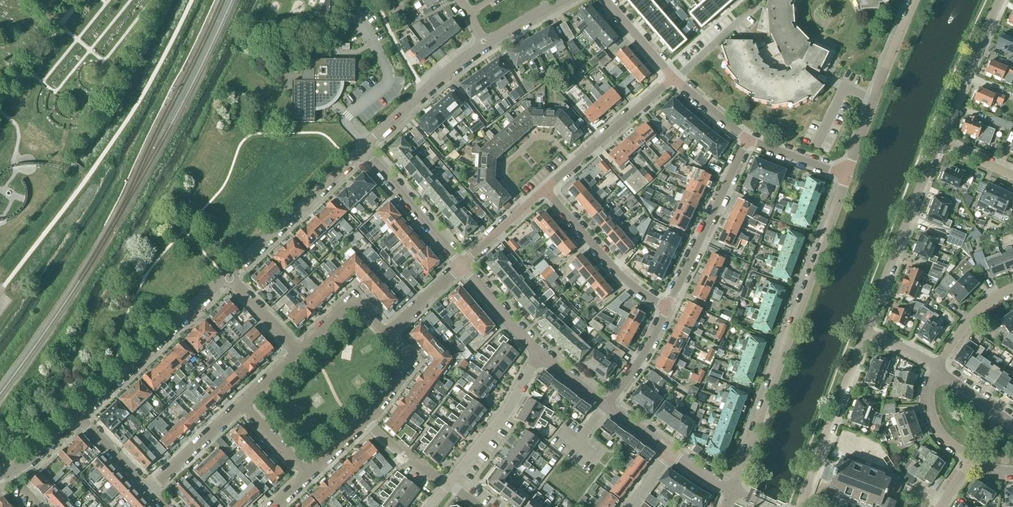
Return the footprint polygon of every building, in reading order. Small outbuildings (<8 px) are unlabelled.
[(339,3),(333,0),(327,0),(321,14),(332,19),(339,3)] [(444,0),(423,0),(428,9),(422,11),(424,16),(432,12),(430,8),(444,1),(444,0)] [(627,2),(635,10),(647,0),(629,0),(627,2)] [(650,0),(647,0),(635,10),(642,19),(656,7),(650,0)] [(698,7),(710,21),(719,14),(707,0),(698,7)] [(719,14),(728,6),(722,0),(707,0),(719,14)] [(765,11),(763,10),(764,10),(763,9),(757,31),(767,34),(767,33),(769,33),(769,37),(770,37),(771,36),(775,45),(763,49),(765,45),(761,43),(754,43),(755,47),(752,47),(752,43),(725,43),(725,44),(727,44),(726,49),(722,49),(722,48),(721,48),(727,65),(729,64),(730,68),(726,69),(726,68),(725,69),(736,83),(737,81),(740,85),(737,88),(736,87),(735,88),(750,97),(751,95),(755,97),(753,101),(752,101),(769,105),(769,103),(773,104),(772,108),(771,108),(772,109),(789,106),(788,104),(793,104),(793,108),(792,108),(793,109),(808,100),(807,99),(811,97),(813,100),(812,101),(813,102),(824,88),(823,89),(815,82),(817,79),(825,84),(827,79),(819,75),(822,69),(826,71),(835,53),(816,44),(814,48),(810,46),(810,45),(809,46),(806,44),(808,42),(809,42),(797,30),(796,30),(797,30),(794,33),(793,29),(793,28),(792,28),(791,25),(794,24),(794,25),(793,8),(792,8),(793,8),(790,9),(791,5),(791,4),(792,0),(794,2),(795,3),(796,0),(768,0),(765,11)] [(857,9),(858,9),(857,8),(860,7),(860,11),(860,12),(879,10),(879,5),(881,5),(883,4),(884,5),(885,5),(886,5),(887,5),(888,5),(888,4),(889,3),(889,2),(889,1),(888,0),(853,0),(857,9)] [(589,6),(579,16),(584,22),(577,28),(580,32),(587,25),(588,26),(599,17),(589,6)] [(664,16),(656,7),(642,19),(650,28),(664,16)] [(698,7),(689,15),(701,29),(710,21),(698,7)] [(683,13),(680,9),(675,14),(678,18),(683,13)] [(398,12),(391,15),(394,23),(401,20),(398,12)] [(432,16),(450,39),(460,31),(451,20),(445,25),(436,13),(432,16)] [(686,17),(683,13),(678,18),(681,21),(686,17)] [(440,47),(450,39),(432,16),(428,18),(429,21),(433,27),(433,28),(436,32),(431,36),(440,47)] [(671,24),(664,16),(650,28),(657,36),(671,24)] [(597,37),(608,28),(599,17),(588,26),(597,37)] [(694,26),(691,22),(686,27),(689,30),(694,26)] [(569,42),(575,39),(565,23),(560,26),(569,42)] [(679,33),(671,24),(657,36),(665,45),(679,33)] [(424,35),(428,32),(423,26),(419,29),(424,35)] [(598,64),(607,56),(603,51),(607,48),(607,49),(618,39),(608,28),(597,37),(598,38),(593,42),(602,52),(589,63),(593,68),(598,64)] [(559,43),(551,29),(540,35),(548,49),(549,49),(555,46),(559,53),(565,49),(561,42),(559,43)] [(580,39),(586,34),(584,30),(578,35),(580,39)] [(686,42),(679,33),(665,45),(673,54),(686,42)] [(995,48),(1012,56),(1012,39),(1002,34),(999,40),(995,48)] [(554,59),(549,49),(548,49),(540,35),(535,38),(534,37),(529,41),(538,56),(544,52),(549,61),(554,59)] [(430,55),(440,47),(431,36),(421,44),(430,55)] [(406,37),(400,40),(399,41),(401,45),(402,45),(407,42),(409,42),(406,37)] [(532,59),(538,56),(529,41),(524,44),(523,45),(519,47),(528,63),(535,76),(539,73),(537,69),(537,68),(532,59)] [(406,52),(411,50),(407,42),(402,45),(406,52)] [(420,63),(430,55),(421,44),(411,52),(420,63)] [(528,64),(528,63),(519,47),(508,53),(521,75),(524,73),(525,71),(521,65),(527,62),(528,64)] [(576,47),(570,50),(573,56),(581,52),(576,47)] [(624,66),(634,57),(630,53),(631,52),(628,48),(627,49),(626,48),(616,57),(624,66)] [(572,72),(577,69),(570,56),(565,60),(572,72)] [(598,64),(602,69),(603,68),(604,68),(611,61),(607,56),(598,64)] [(632,75),(642,66),(634,57),(624,66),(632,75)] [(490,66),(505,87),(509,84),(503,76),(509,73),(499,59),(498,60),(496,60),(493,62),(493,64),(490,66)] [(355,83),(355,60),(314,60),(314,71),(303,71),(303,82),(293,82),(293,123),(315,123),(315,109),(318,109),(320,109),(323,108),(325,107),(327,106),(329,105),(331,104),(333,102),(334,101),(336,99),(337,97),(338,95),(339,93),(340,91),(341,89),(341,87),(342,85),(342,83),(355,83)] [(991,61),(986,73),(988,74),(987,75),(991,77),(991,76),(1002,81),(1002,80),(1006,82),(1005,83),(1011,85),(1012,81),(1012,68),(1008,66),(1007,68),(991,61)] [(500,90),(505,87),(490,66),(486,69),(485,68),(482,71),(481,72),(480,73),(490,86),(495,82),(500,90)] [(614,75),(620,69),(617,66),(610,71),(614,75)] [(642,66),(632,75),(617,87),(625,96),(630,92),(626,87),(636,79),(640,84),(650,76),(649,75),(650,74),(646,70),(645,71),(642,66)] [(620,69),(614,75),(617,78),(623,73),(620,69)] [(576,81),(583,76),(580,71),(573,75),(576,81)] [(486,100),(490,97),(485,90),(490,86),(480,73),(479,74),(478,73),(475,75),(475,77),(471,80),(486,100)] [(528,83),(526,79),(521,82),(528,93),(535,87),(531,81),(528,83)] [(486,110),(491,107),(486,100),(471,80),(468,82),(466,82),(463,84),(463,85),(462,86),(471,99),(476,96),(482,103),(486,110)] [(594,88),(611,109),(615,105),(616,106),(620,102),(619,101),(620,101),(617,96),(620,94),(615,88),(613,90),(606,83),(600,88),(597,85),(594,88)] [(519,87),(510,94),(515,101),(525,94),(519,87)] [(602,116),(611,109),(594,88),(590,92),(599,102),(594,106),(602,116)] [(995,95),(979,88),(978,90),(977,90),(976,94),(976,95),(974,100),(991,108),(994,101),(1003,105),(1006,97),(996,93),(995,95)] [(543,128),(544,112),(535,111),(535,107),(530,106),(532,93),(523,99),(524,101),(525,102),(525,103),(533,127),(537,127),(538,128),(543,128)] [(462,121),(466,126),(467,128),(471,124),(465,118),(466,118),(459,110),(464,105),(460,100),(460,101),(453,94),(452,95),(450,94),(447,97),(448,99),(444,102),(462,121)] [(594,106),(585,96),(581,99),(586,104),(586,105),(590,109),(584,114),(593,124),(594,124),(595,124),(598,121),(598,120),(602,116),(594,106)] [(507,109),(511,106),(506,99),(502,101),(507,109)] [(664,127),(682,108),(673,100),(665,108),(663,108),(662,109),(662,111),(661,112),(667,117),(661,123),(655,117),(650,121),(659,132),(664,127)] [(458,124),(462,121),(444,102),(441,104),(439,104),(435,108),(446,121),(451,117),(458,124)] [(530,130),(533,127),(525,103),(525,102),(521,106),(526,112),(515,121),(525,134),(526,133),(527,133),(530,131),(530,130)] [(578,114),(583,109),(576,102),(571,106),(578,114)] [(501,116),(507,111),(501,103),(495,108),(501,116)] [(554,128),(566,105),(565,105),(560,105),(560,108),(556,108),(555,112),(544,112),(543,128),(549,128),(550,128),(554,128)] [(573,126),(573,125),(563,114),(569,109),(566,105),(554,128),(557,131),(557,132),(559,135),(561,135),(561,136),(573,126)] [(442,125),(446,121),(435,108),(430,112),(431,114),(427,117),(448,140),(451,136),(449,133),(442,125)] [(680,128),(690,115),(682,108),(664,127),(668,130),(674,124),(680,128)] [(515,121),(508,114),(505,117),(511,124),(503,131),(514,144),(517,141),(518,141),(521,139),(521,138),(525,134),(515,121)] [(680,146),(700,123),(690,115),(680,128),(685,132),(679,139),(677,143),(680,146)] [(444,143),(448,140),(427,117),(424,120),(422,119),(419,122),(420,124),(419,125),(425,132),(424,133),(428,137),(434,132),(441,140),(441,139),(444,143)] [(978,121),(969,117),(968,120),(966,119),(961,132),(977,139),(977,141),(984,143),(989,145),(995,130),(983,126),(983,125),(977,123),(978,121)] [(1012,124),(993,117),(991,123),(1011,131),(1012,124)] [(480,118),(469,126),(474,132),(485,124),(480,118)] [(573,126),(561,136),(565,140),(565,141),(567,144),(568,144),(570,146),(573,143),(578,139),(582,135),(577,130),(580,128),(579,127),(583,123),(581,119),(573,125),(573,126)] [(700,123),(680,146),(684,150),(687,146),(693,139),(698,144),(709,131),(700,123)] [(636,133),(645,144),(645,143),(646,145),(648,147),(652,145),(650,142),(656,137),(645,125),(644,126),(643,126),(640,129),(636,133)] [(399,159),(423,138),(415,128),(410,132),(415,138),(407,145),(402,140),(389,150),(393,156),(395,155),(399,159)] [(514,144),(503,131),(496,138),(489,131),(486,134),(492,141),(503,153),(507,150),(508,149),(511,147),(511,146),(514,144)] [(702,159),(718,139),(717,138),(709,131),(698,144),(704,148),(694,162),(698,165),(702,159)] [(639,148),(645,144),(636,133),(635,134),(634,133),(631,136),(631,137),(627,141),(637,152),(638,154),(642,151),(639,148)] [(405,169),(417,158),(413,153),(420,147),(419,147),(425,141),(423,138),(399,159),(401,162),(401,164),(405,169)] [(463,139),(457,144),(461,148),(466,143),(463,139)] [(727,145),(718,139),(702,159),(698,165),(703,167),(712,155),(717,159),(718,158),(720,158),(721,156),(720,155),(727,145)] [(502,154),(503,153),(492,141),(481,151),(476,145),(472,149),(495,160),(498,158),(499,157),(502,155),(502,154)] [(632,157),(637,152),(627,141),(626,142),(625,141),(622,144),(622,145),(618,149),(628,161),(628,160),(630,161),(633,159),(630,156),(631,156),(632,157)] [(680,148),(675,144),(674,143),(671,147),(677,151),(680,148)] [(659,159),(664,165),(671,158),(675,154),(671,149),(667,146),(663,149),(666,153),(659,159)] [(472,149),(472,154),(479,155),(478,170),(495,171),(495,166),(495,165),(495,160),(472,149)] [(623,165),(628,161),(618,149),(617,150),(616,149),(613,152),(613,153),(609,157),(621,171),(626,167),(623,165)] [(454,161),(460,156),(456,152),(449,157),(454,161)] [(413,176),(431,161),(436,157),(433,153),(428,157),(422,163),(417,158),(405,169),(408,173),(410,173),(413,176)] [(659,169),(664,165),(659,159),(655,163),(659,169)] [(758,179),(764,163),(762,163),(762,162),(759,160),(757,161),(756,160),(750,176),(749,175),(744,188),(753,191),(758,179)] [(420,187),(432,176),(428,170),(435,164),(431,161),(413,176),(416,180),(415,182),(420,187)] [(605,174),(611,170),(603,161),(598,166),(605,174)] [(713,172),(716,167),(707,163),(705,168),(713,172)] [(765,193),(775,168),(770,166),(770,165),(767,163),(765,164),(764,163),(758,179),(764,182),(760,191),(764,193),(765,193)] [(676,168),(668,165),(666,169),(666,170),(674,173),(676,168)] [(691,181),(706,188),(706,186),(707,187),(709,182),(708,182),(711,177),(696,170),(688,166),(686,170),(694,174),(691,181)] [(643,178),(644,178),(634,167),(621,179),(624,183),(626,182),(636,194),(648,184),(643,178)] [(775,168),(765,193),(769,195),(773,185),(779,188),(785,172),(784,171),(783,170),(780,169),(779,169),(775,168)] [(964,174),(952,169),(950,173),(946,171),(945,173),(944,173),(941,179),(943,179),(941,182),(958,188),(961,181),(971,184),(972,181),(968,179),(969,177),(964,175),(964,174)] [(429,194),(452,175),(448,170),(436,180),(432,176),(420,187),(423,191),(425,190),(429,194)] [(495,176),(495,171),(478,170),(478,178),(476,180),(475,179),(474,179),(472,178),(470,179),(469,180),(468,182),(469,184),(469,185),(469,190),(494,181),(494,177),(495,176)] [(456,171),(453,173),(458,180),(462,178),(456,171)] [(643,178),(648,184),(653,180),(648,174),(644,178),(643,178)] [(668,177),(661,174),(658,179),(666,182),(668,177)] [(355,182),(374,201),(377,198),(371,192),(376,187),(365,175),(363,175),(355,182)] [(434,204),(447,193),(443,188),(449,182),(454,177),(452,175),(429,194),(431,197),(430,199),(434,204)] [(706,188),(691,181),(683,178),(682,179),(678,176),(677,179),(681,181),(689,185),(686,192),(700,199),(701,197),(702,198),(704,194),(703,193),(706,188)] [(794,187),(818,196),(820,191),(822,191),(823,187),(822,186),(822,185),(811,180),(811,179),(809,178),(808,180),(807,179),(805,185),(796,182),(794,187)] [(577,201),(587,193),(586,192),(591,189),(597,183),(594,179),(583,189),(578,183),(568,192),(569,193),(568,193),(572,197),(573,197),(577,201)] [(489,200),(501,189),(500,189),(500,187),(498,185),(497,184),(494,181),(469,190),(472,194),(479,189),(489,200)] [(977,190),(983,193),(987,184),(981,181),(977,190)] [(373,202),(374,201),(355,182),(355,183),(351,186),(350,186),(347,188),(348,190),(347,191),(359,204),(365,198),(367,200),(366,201),(370,206),(374,202),(373,202)] [(618,198),(627,190),(620,182),(617,184),(622,189),(615,195),(618,198)] [(989,215),(1000,191),(995,189),(996,188),(990,185),(989,186),(988,186),(983,197),(981,196),(978,201),(975,208),(989,215)] [(700,199),(686,192),(673,186),(671,190),(676,192),(684,196),(681,203),(695,210),(696,209),(697,209),(699,205),(698,204),(700,199)] [(817,200),(818,196),(794,187),(793,191),(802,195),(800,201),(816,206),(818,201),(817,200)] [(443,212),(466,192),(463,188),(451,198),(447,193),(434,204),(438,208),(440,208),(443,212)] [(501,189),(489,200),(492,204),(498,210),(502,206),(507,201),(510,199),(508,197),(508,196),(506,194),(505,193),(501,189)] [(599,197),(604,193),(602,189),(591,198),(587,193),(577,201),(584,210),(594,201),(599,197)] [(347,191),(346,190),(337,199),(349,212),(355,207),(361,213),(364,210),(359,204),(347,191)] [(627,190),(622,194),(626,198),(631,194),(627,190)] [(1000,191),(989,215),(1003,221),(1008,219),(1009,219),(1012,211),(1007,208),(1012,197),(1011,196),(1011,195),(1005,193),(1005,194),(1000,191)] [(449,222),(462,211),(458,205),(464,199),(469,195),(466,192),(443,212),(446,215),(445,217),(449,222)] [(652,196),(647,193),(644,198),(649,201),(652,196)] [(952,196),(950,201),(958,205),(960,205),(962,199),(952,196)] [(639,198),(650,215),(658,206),(640,197),(639,198)] [(695,210),(681,203),(667,197),(665,201),(679,207),(675,214),(690,221),(691,220),(693,216),(693,215),(695,210)] [(930,208),(947,215),(949,209),(956,211),(958,206),(950,202),(936,197),(934,201),(933,201),(930,208)] [(353,230),(342,218),(348,213),(336,200),(334,201),(333,201),(330,204),(330,205),(326,209),(338,222),(349,234),(353,230)] [(757,222),(766,226),(768,222),(759,218),(753,215),(754,214),(748,212),(750,206),(738,200),(733,211),(746,217),(746,216),(751,219),(757,222)] [(816,206),(800,201),(797,207),(788,203),(780,200),(778,205),(784,207),(786,208),(787,208),(811,216),(812,212),(814,212),(816,206)] [(487,201),(483,205),(486,209),(491,205),(487,201)] [(507,201),(502,206),(505,210),(511,205),(507,201)] [(603,211),(594,201),(584,210),(593,220),(603,211)] [(372,232),(395,211),(392,207),(393,206),(390,203),(389,204),(388,203),(376,214),(380,218),(375,222),(369,228),(371,232),(372,232)] [(784,207),(778,205),(776,205),(774,212),(781,214),(784,207)] [(458,229),(481,210),(478,206),(466,215),(462,211),(449,222),(453,226),(455,225),(458,229)] [(608,206),(603,211),(593,220),(600,229),(621,210),(617,207),(612,211),(608,206)] [(663,209),(659,207),(658,210),(658,211),(661,213),(665,214),(674,218),(670,226),(684,233),(685,231),(686,231),(688,227),(687,226),(690,221),(675,214),(663,209)] [(809,221),(811,216),(787,208),(786,208),(785,213),(794,216),(792,222),(806,228),(807,226),(809,226),(810,222),(809,221)] [(945,220),(947,215),(930,208),(927,215),(929,216),(927,220),(949,228),(951,223),(945,220)] [(326,209),(316,218),(334,237),(338,241),(341,238),(334,229),(332,227),(338,222),(326,209)] [(481,210),(458,229),(461,232),(460,234),(464,239),(477,228),(472,223),(484,213),(481,210)] [(608,238),(618,229),(618,228),(623,224),(618,219),(624,214),(621,210),(600,229),(608,238)] [(390,229),(401,219),(401,218),(401,217),(401,216),(399,213),(398,214),(395,211),(372,232),(371,232),(370,233),(366,237),(371,243),(375,239),(373,236),(381,229),(386,225),(390,229)] [(740,228),(746,217),(733,211),(728,222),(740,228)] [(542,230),(552,222),(548,217),(549,216),(546,213),(545,213),(544,212),(534,221),(532,223),(531,224),(531,228),(532,230),(533,232),(529,236),(532,239),(538,234),(542,230)] [(646,219),(642,215),(637,220),(641,223),(646,219)] [(330,240),(333,238),(334,237),(316,218),(306,227),(318,240),(324,234),(330,240)] [(385,246),(407,226),(401,219),(390,229),(393,233),(379,246),(382,249),(385,246)] [(550,239),(560,231),(552,222),(542,230),(550,239)] [(738,232),(740,228),(728,222),(723,232),(747,244),(749,239),(744,236),(744,235),(738,232)] [(633,225),(623,234),(626,238),(636,228),(633,225)] [(403,244),(414,234),(407,226),(385,246),(388,250),(390,248),(399,240),(403,244)] [(318,240),(306,227),(302,232),(300,231),(298,234),(298,236),(296,237),(308,250),(315,243),(317,245),(316,246),(320,250),(324,246),(318,240)] [(970,241),(982,236),(975,227),(967,239),(970,241)] [(636,228),(626,238),(616,247),(620,251),(619,251),(622,255),(623,254),(624,255),(634,247),(629,241),(639,232),(636,228)] [(626,238),(623,234),(618,229),(608,238),(616,247),(626,238)] [(949,236),(963,242),(966,235),(952,229),(949,236)] [(547,257),(567,240),(560,231),(550,239),(554,244),(547,250),(548,251),(544,254),(547,257)] [(775,239),(801,248),(804,240),(803,238),(803,237),(788,232),(786,238),(767,231),(765,235),(775,239)] [(654,238),(677,249),(678,246),(680,246),(681,242),(681,241),(681,239),(667,232),(664,238),(655,234),(655,236),(648,232),(646,235),(653,239),(654,238)] [(747,244),(723,232),(718,242),(731,248),(733,242),(739,245),(739,244),(745,247),(746,247),(747,244)] [(395,264),(420,241),(414,234),(403,244),(405,248),(392,260),(395,264)] [(541,237),(538,234),(532,239),(535,243),(541,237)] [(918,244),(933,250),(936,244),(942,246),(944,241),(925,234),(924,236),(921,235),(918,244)] [(525,244),(530,240),(526,236),(522,240),(525,244)] [(961,248),(963,242),(949,236),(946,242),(961,248)] [(674,254),(677,249),(654,238),(653,239),(651,243),(660,248),(657,253),(671,260),(672,259),(674,258),(675,255),(674,254)] [(515,252),(519,248),(513,239),(507,243),(515,252)] [(797,259),(801,248),(775,239),(774,244),(783,247),(780,253),(797,259)] [(304,271),(308,267),(299,258),(305,252),(293,240),(292,241),(290,241),(288,243),(288,245),(284,249),(304,271)] [(567,240),(547,257),(550,261),(561,252),(565,258),(575,249),(574,248),(575,247),(572,243),(571,244),(567,240)] [(426,248),(420,241),(395,264),(398,267),(400,264),(411,255),(415,259),(426,248)] [(931,257),(933,250),(918,244),(914,254),(917,255),(916,257),(934,263),(931,270),(943,274),(948,267),(936,262),(937,259),(931,257)] [(354,273),(370,259),(369,258),(375,253),(370,247),(359,257),(356,254),(343,265),(353,277),(354,277),(353,276),(355,275),(354,273)] [(1007,272),(1011,271),(1012,272),(1012,271),(1012,250),(1012,247),(1005,249),(1007,254),(1001,257),(1007,272)] [(406,281),(433,256),(427,248),(426,248),(415,259),(419,263),(414,268),(409,272),(406,269),(401,275),(406,281)] [(308,275),(304,271),(284,249),(273,258),(285,271),(291,265),(293,267),(294,267),(301,274),(304,279),(308,275)] [(385,260),(389,257),(383,251),(379,254),(385,260)] [(1007,272),(1001,257),(1000,254),(985,260),(982,252),(974,255),(979,269),(987,266),(989,270),(991,269),(994,277),(1007,272)] [(671,261),(671,260),(657,253),(654,259),(646,255),(644,259),(667,270),(668,267),(670,266),(671,263),(671,261)] [(793,270),(797,259),(780,253),(778,259),(769,256),(765,255),(763,259),(764,259),(764,260),(767,261),(768,260),(793,270)] [(495,275),(514,258),(511,254),(505,259),(504,259),(499,254),(487,264),(488,265),(488,267),(490,270),(491,270),(495,275)] [(575,277),(579,273),(589,265),(585,260),(586,259),(583,255),(582,256),(581,255),(571,264),(576,269),(565,279),(568,282),(575,277)] [(736,279),(739,280),(740,276),(728,270),(728,269),(722,267),(725,261),(712,255),(707,266),(736,279)] [(433,256),(406,281),(413,288),(418,284),(414,280),(419,275),(424,270),(428,275),(440,264),(433,256)] [(379,267),(384,262),(380,257),(375,262),(379,267)] [(502,285),(516,273),(511,267),(510,266),(517,261),(514,258),(495,275),(498,278),(498,279),(502,285)] [(363,284),(374,273),(368,267),(373,262),(370,259),(354,273),(355,275),(357,277),(362,283),(363,284)] [(541,262),(538,259),(531,265),(534,268),(535,268),(535,267),(537,266),(541,262)] [(665,274),(667,270),(644,259),(641,264),(650,268),(647,274),(661,281),(662,280),(664,279),(665,276),(665,274)] [(545,281),(555,272),(544,260),(534,268),(545,281)] [(789,281),(793,270),(768,260),(767,261),(766,265),(775,269),(773,275),(774,275),(773,277),(775,279),(779,281),(781,279),(781,278),(789,281)] [(261,270),(285,294),(287,292),(278,282),(276,279),(282,273),(270,261),(269,262),(267,263),(266,264),(265,266),(261,270)] [(344,285),(353,277),(343,265),(337,271),(329,261),(326,265),(334,274),(344,285)] [(957,284),(969,295),(978,285),(967,274),(973,269),(964,261),(957,268),(965,276),(957,284)] [(344,285),(334,274),(326,265),(324,263),(321,266),(328,274),(327,275),(330,278),(325,283),(335,294),(344,285)] [(575,277),(568,282),(572,286),(578,281),(582,277),(587,282),(597,274),(589,265),(579,273),(575,277)] [(734,283),(736,279),(707,266),(702,276),(714,282),(717,276),(723,279),(724,278),(730,281),(734,283)] [(371,293),(393,273),(390,269),(379,279),(374,273),(363,284),(371,293)] [(903,281),(930,291),(931,287),(922,284),(923,283),(921,282),(924,274),(909,269),(906,277),(905,277),(903,281)] [(280,298),(285,294),(261,270),(254,276),(252,277),(251,279),(252,281),(254,282),(258,286),(257,287),(260,290),(261,289),(263,291),(269,286),(280,298)] [(511,293),(532,274),(528,270),(520,277),(516,273),(502,285),(506,289),(507,289),(511,293)] [(939,280),(943,274),(931,270),(928,276),(939,280)] [(555,272),(545,281),(550,286),(556,293),(561,288),(555,281),(559,278),(555,272)] [(391,292),(385,286),(396,276),(393,273),(371,293),(380,302),(380,303),(391,292)] [(518,303),(531,291),(527,286),(527,285),(530,283),(529,281),(534,277),(532,274),(511,293),(514,296),(514,298),(518,303)] [(595,291),(605,283),(597,274),(587,282),(591,287),(586,291),(587,292),(581,297),(584,300),(590,295),(594,291),(595,291)] [(702,276),(698,286),(722,298),(724,293),(718,290),(718,289),(712,287),(714,282),(702,276)] [(957,284),(950,276),(942,285),(941,284),(934,292),(942,300),(948,294),(959,305),(969,295),(957,284)] [(335,295),(335,294),(325,283),(318,288),(308,277),(305,280),(315,291),(326,303),(335,294),(335,295)] [(316,311),(326,303),(315,291),(305,280),(302,283),(312,294),(306,300),(316,311)] [(766,296),(781,301),(785,290),(776,287),(776,285),(766,281),(763,289),(758,287),(756,292),(766,296)] [(928,296),(930,291),(903,281),(901,286),(902,287),(899,295),(914,300),(917,292),(919,293),(919,292),(928,296)] [(391,292),(380,303),(389,312),(400,301),(394,296),(401,289),(406,295),(410,291),(402,282),(391,292)] [(605,283),(595,291),(602,301),(612,292),(612,291),(612,290),(609,286),(608,287),(605,283)] [(720,302),(722,298),(698,286),(693,297),(705,302),(708,296),(714,298),(713,299),(720,302)] [(527,312),(551,291),(548,287),(537,297),(536,296),(535,296),(531,291),(518,303),(522,307),(524,307),(527,312)] [(446,316),(468,296),(464,292),(464,291),(463,289),(461,289),(460,288),(449,298),(453,303),(443,312),(439,307),(435,311),(443,319),(446,316)] [(551,291),(527,312),(530,315),(530,316),(533,319),(534,319),(547,309),(543,305),(555,295),(551,291)] [(622,318),(639,327),(642,322),(643,322),(645,318),(644,317),(645,316),(633,310),(630,316),(618,310),(621,305),(630,296),(625,292),(606,309),(622,317),(622,318)] [(777,312),(781,301),(766,296),(756,292),(754,297),(763,300),(761,306),(777,312)] [(316,311),(306,300),(301,305),(296,300),(289,293),(285,296),(308,320),(316,312),(316,311)] [(590,295),(584,300),(587,304),(593,299),(590,295)] [(298,329),(308,320),(285,296),(276,305),(280,309),(285,305),(292,313),(287,317),(298,329)] [(463,315),(474,304),(473,303),(474,302),(472,300),(471,300),(468,296),(446,316),(449,319),(459,310),(463,315)] [(219,309),(244,335),(253,327),(249,322),(242,328),(234,318),(240,313),(238,311),(239,311),(236,307),(235,308),(231,303),(230,301),(228,300),(226,301),(225,303),(219,309)] [(915,303),(911,301),(910,306),(921,310),(924,305),(916,302),(915,303)] [(470,323),(481,312),(478,308),(478,307),(476,305),(475,305),(474,304),(463,315),(466,319),(457,328),(454,331),(457,334),(460,332),(460,331),(469,322),(470,323)] [(546,330),(568,308),(564,304),(560,308),(554,315),(549,311),(538,322),(539,325),(541,328),(543,327),(546,330)] [(683,315),(696,322),(698,323),(702,325),(704,321),(698,318),(702,310),(689,304),(688,305),(687,305),(685,309),(686,309),(683,315)] [(774,322),(777,312),(761,306),(759,312),(750,309),(747,308),(746,312),(748,313),(774,322)] [(915,319),(917,311),(906,307),(904,312),(897,309),(895,312),(892,310),(892,313),(890,312),(889,317),(890,318),(889,320),(893,322),(893,323),(904,328),(907,320),(909,321),(910,317),(915,319)] [(554,340),(566,327),(561,322),(567,315),(572,311),(568,308),(546,330),(550,334),(549,335),(554,340)] [(239,340),(244,335),(219,309),(214,313),(213,314),(211,315),(211,317),(209,318),(221,331),(226,325),(239,340)] [(731,318),(734,313),(724,309),(722,314),(731,318)] [(589,321),(597,314),(593,310),(585,317),(589,321)] [(933,315),(928,311),(921,322),(926,325),(919,336),(930,344),(937,334),(938,335),(941,330),(934,324),(935,322),(939,317),(934,313),(933,315)] [(463,343),(488,320),(481,312),(470,323),(473,327),(463,336),(459,340),(463,343)] [(428,331),(433,327),(439,321),(433,313),(426,320),(430,324),(425,328),(421,324),(410,335),(416,342),(428,331)] [(770,333),(774,322),(748,313),(747,318),(756,321),(753,327),(770,333)] [(1011,313),(1000,321),(1009,334),(1001,345),(1012,352),(1012,315),(1011,313)] [(693,327),(696,322),(683,315),(683,316),(682,315),(680,320),(681,320),(678,326),(690,332),(691,332),(700,337),(703,332),(693,327)] [(633,338),(639,327),(622,318),(616,328),(633,338)] [(488,320),(463,343),(465,347),(466,346),(466,345),(479,334),(483,338),(494,328),(493,327),(493,325),(492,323),(490,323),(488,320)] [(600,333),(604,327),(594,320),(589,324),(600,333)] [(196,330),(215,351),(218,347),(212,340),(218,334),(206,321),(204,323),(202,323),(201,324),(201,326),(196,330)] [(563,346),(581,327),(582,326),(578,322),(577,324),(570,330),(566,327),(554,340),(558,343),(560,343),(563,346)] [(616,328),(609,324),(607,328),(614,332),(614,333),(619,335),(616,342),(627,348),(628,347),(629,347),(631,343),(630,342),(633,338),(616,328)] [(422,350),(446,328),(444,326),(443,327),(442,326),(436,330),(431,335),(428,331),(416,342),(422,350)] [(687,339),(690,332),(678,326),(677,326),(676,326),(674,330),(675,331),(672,336),(685,343),(687,344),(689,340),(687,339)] [(571,355),(583,342),(578,337),(584,330),(581,327),(563,346),(566,349),(566,351),(571,355)] [(718,333),(723,336),(726,329),(720,327),(718,333)] [(441,347),(442,346),(437,342),(442,337),(449,331),(446,328),(422,350),(423,350),(429,356),(429,355),(430,356),(441,346),(441,347)] [(246,336),(266,358),(274,350),(267,343),(267,341),(265,339),(263,338),(254,329),(246,336)] [(215,351),(196,330),(191,335),(189,335),(188,336),(188,338),(186,340),(198,353),(205,347),(211,354),(213,356),(205,364),(209,368),(220,357),(215,351)] [(583,342),(571,355),(575,358),(577,358),(581,361),(597,342),(599,344),(604,339),(599,333),(593,339),(587,346),(583,342)] [(258,366),(266,358),(246,336),(242,340),(255,354),(251,358),(250,358),(258,366)] [(496,352),(511,364),(519,354),(506,344),(509,341),(503,336),(498,343),(501,345),(496,352)] [(681,350),(685,343),(672,336),(672,337),(671,337),(669,341),(670,341),(667,347),(679,353),(682,355),(684,351),(681,350)] [(739,340),(737,344),(762,353),(766,343),(750,337),(748,343),(739,340)] [(724,352),(728,343),(722,340),(718,349),(724,352)] [(963,368),(973,353),(969,350),(973,343),(968,340),(954,361),(963,368)] [(595,374),(615,347),(615,346),(609,341),(604,349),(606,350),(601,357),(594,352),(585,365),(586,366),(586,367),(595,374)] [(172,353),(184,365),(185,365),(191,372),(195,368),(190,363),(189,364),(187,363),(195,355),(183,343),(182,344),(180,344),(177,346),(177,348),(176,349),(176,350),(172,353)] [(758,363),(762,353),(737,344),(735,349),(744,353),(742,358),(758,363)] [(452,357),(442,346),(441,347),(441,346),(430,356),(429,355),(429,356),(432,359),(432,361),(454,360),(454,359),(452,357)] [(496,352),(489,346),(486,350),(491,354),(492,353),(494,355),(489,361),(504,373),(511,364),(496,352)] [(975,376),(985,361),(980,357),(985,349),(980,346),(973,357),(965,369),(975,376)] [(615,347),(595,374),(603,380),(605,379),(606,380),(608,378),(609,376),(615,367),(609,362),(615,354),(622,359),(625,354),(615,347)] [(676,359),(679,353),(667,347),(666,348),(665,347),(663,351),(664,352),(661,357),(674,364),(684,369),(686,364),(676,359)] [(250,358),(251,358),(250,358),(249,357),(245,361),(242,358),(233,348),(229,352),(234,357),(250,374),(258,366),(250,358)] [(708,354),(713,357),(716,351),(710,349),(708,354)] [(456,354),(456,360),(463,360),(467,360),(472,355),(473,356),(473,355),(471,353),(470,352),(467,350),(463,354),(456,354)] [(180,369),(184,365),(172,353),(170,353),(167,356),(167,358),(163,362),(182,381),(186,377),(180,369)] [(489,361),(482,356),(479,353),(475,357),(479,360),(483,363),(484,362),(487,364),(481,370),(481,371),(497,383),(504,373),(489,361)] [(984,382),(999,359),(998,359),(994,356),(989,364),(985,361),(975,376),(984,382)] [(249,374),(250,374),(234,357),(230,361),(234,365),(238,370),(235,373),(234,373),(241,381),(249,374)] [(670,371),(674,364),(661,357),(661,358),(660,358),(657,362),(658,363),(655,368),(668,375),(668,374),(671,376),(673,372),(670,371)] [(730,363),(729,366),(754,375),(758,363),(742,358),(740,364),(731,361),(730,363)] [(219,362),(227,370),(230,367),(222,359),(219,362)] [(892,380),(892,379),(893,376),(887,373),(887,372),(886,371),(889,363),(880,359),(879,362),(874,360),(871,367),(872,368),(871,372),(892,380)] [(993,388),(1003,373),(997,369),(1002,361),(999,359),(984,382),(993,388)] [(429,367),(441,377),(454,360),(432,361),(431,364),(429,367)] [(463,372),(469,364),(463,360),(457,368),(463,372)] [(187,388),(187,389),(188,388),(187,387),(182,381),(163,362),(159,365),(157,365),(154,368),(154,370),(153,371),(176,396),(176,395),(178,397),(187,388)] [(234,373),(235,373),(230,367),(225,372),(222,369),(222,368),(217,362),(212,367),(216,371),(217,371),(233,389),(241,381),(234,373)] [(481,371),(481,370),(477,367),(472,363),(469,367),(478,375),(479,374),(481,375),(476,382),(489,392),(497,383),(481,371)] [(750,386),(754,375),(729,366),(727,371),(736,374),(734,380),(736,381),(736,382),(737,382),(738,381),(750,386)] [(438,381),(441,377),(429,367),(423,375),(447,393),(449,389),(445,386),(444,385),(438,381)] [(697,376),(703,379),(706,373),(700,370),(697,376)] [(721,379),(723,374),(712,370),(709,375),(721,379)] [(171,400),(176,396),(153,371),(150,373),(149,374),(147,374),(144,377),(144,379),(143,380),(154,393),(160,387),(171,400)] [(225,396),(233,389),(217,371),(216,371),(213,374),(218,380),(222,385),(218,389),(225,396)] [(641,407),(657,386),(662,379),(652,371),(647,379),(653,383),(648,391),(642,386),(641,387),(639,388),(639,390),(635,396),(634,395),(631,400),(641,407)] [(897,385),(913,389),(916,376),(906,374),(906,372),(902,371),(900,372),(898,380),(896,379),(896,380),(892,379),(892,380),(891,382),(895,383),(895,384),(897,384),(897,385)] [(1012,379),(1012,377),(1012,373),(1011,371),(1008,377),(1003,373),(993,388),(1002,394),(1012,379)] [(555,391),(559,385),(553,380),(554,380),(547,374),(546,372),(544,372),(543,373),(542,375),(537,381),(549,390),(551,387),(555,391)] [(891,382),(892,380),(871,372),(869,376),(868,376),(865,383),(871,385),(870,388),(878,391),(881,383),(890,386),(891,382)] [(476,382),(469,376),(469,377),(466,374),(463,378),(466,380),(471,384),(472,383),(474,385),(469,392),(482,402),(489,392),(476,382)] [(697,383),(700,384),(703,379),(697,376),(693,374),(689,382),(697,383)] [(447,393),(423,375),(417,383),(429,393),(433,388),(444,396),(447,393)] [(225,396),(218,389),(214,384),(207,376),(203,380),(210,388),(206,392),(217,404),(225,397),(225,396)] [(717,387),(719,381),(708,377),(706,383),(717,387)] [(1012,398),(1012,380),(1012,379),(1002,394),(1011,401),(1012,398)] [(195,380),(191,385),(196,390),(200,386),(198,384),(195,380)] [(449,381),(445,386),(449,389),(450,390),(454,384),(449,381)] [(130,391),(150,413),(154,409),(147,402),(148,402),(146,401),(151,396),(139,383),(138,384),(137,383),(133,386),(134,388),(130,391)] [(426,397),(429,393),(417,383),(416,383),(417,384),(411,391),(434,409),(437,405),(431,401),(426,397)] [(217,404),(206,392),(201,396),(196,390),(191,385),(190,384),(187,387),(188,388),(187,389),(188,390),(209,411),(216,404),(217,405),(217,404)] [(570,403),(575,396),(562,386),(562,387),(559,385),(555,391),(570,403)] [(912,395),(913,389),(897,385),(894,398),(910,401),(910,400),(912,400),(913,396),(912,395)] [(657,386),(641,407),(652,415),(662,401),(656,396),(661,389),(657,386)] [(695,398),(699,390),(692,387),(688,395),(695,398)] [(717,398),(743,407),(747,395),(734,391),(735,390),(733,389),(733,390),(731,389),(729,396),(719,392),(717,398)] [(201,419),(209,411),(188,390),(184,393),(189,399),(195,405),(191,409),(193,412),(193,411),(201,419)] [(146,416),(150,413),(130,391),(126,395),(125,394),(121,398),(122,399),(121,400),(133,413),(138,408),(139,410),(140,410),(146,416)] [(432,412),(434,409),(411,391),(405,399),(417,409),(421,404),(426,408),(432,412)] [(543,397),(534,392),(532,395),(532,396),(540,401),(543,397)] [(708,395),(700,392),(697,399),(705,402),(708,395)] [(466,410),(479,421),(487,411),(467,395),(463,399),(468,403),(469,402),(471,404),(466,410)] [(575,396),(570,403),(574,406),(572,408),(584,418),(589,411),(591,410),(591,408),(590,407),(589,406),(581,401),(577,398),(575,396)] [(743,407),(717,398),(716,402),(725,405),(723,411),(739,418),(743,407)] [(414,413),(417,409),(405,399),(405,400),(404,399),(398,407),(421,425),(424,421),(419,418),(419,417),(414,413)] [(540,419),(544,411),(547,413),(546,414),(551,417),(554,413),(529,399),(523,409),(540,419)] [(881,421),(882,416),(874,413),(877,406),(864,401),(859,399),(858,402),(856,401),(854,407),(856,408),(855,410),(881,421)] [(666,424),(681,403),(677,400),(671,408),(665,403),(655,417),(666,424)] [(193,411),(193,412),(189,416),(175,401),(172,405),(192,427),(201,419),(193,411)] [(883,410),(894,409),(894,408),(895,408),(895,401),(884,402),(883,410)] [(694,402),(690,409),(685,417),(675,431),(686,439),(691,432),(694,424),(689,420),(695,413),(698,405),(694,402)] [(109,411),(121,424),(126,419),(133,426),(133,427),(137,431),(142,427),(130,414),(129,415),(118,403),(113,407),(112,407),(110,409),(110,411),(109,411)] [(685,417),(679,413),(684,406),(681,403),(666,424),(675,431),(685,417)] [(193,427),(192,427),(172,405),(168,409),(177,418),(172,422),(177,427),(184,435),(193,427)] [(479,421),(466,410),(459,405),(456,409),(461,413),(462,411),(464,413),(459,420),(472,430),(479,421)] [(561,414),(565,409),(560,405),(556,410),(561,414)] [(419,428),(421,425),(398,407),(398,408),(392,416),(405,425),(408,421),(414,425),(414,424),(419,428)] [(548,423),(540,419),(523,409),(517,420),(534,430),(538,422),(541,423),(540,425),(545,428),(548,423)] [(880,425),(881,421),(855,410),(854,413),(852,412),(850,418),(852,419),(851,421),(855,423),(868,428),(871,421),(880,425)] [(115,429),(121,424),(109,411),(107,413),(106,413),(103,415),(104,416),(99,420),(111,433),(114,436),(115,434),(118,432),(115,429)] [(721,417),(711,414),(710,418),(735,427),(739,418),(723,411),(721,417)] [(891,434),(916,425),(912,413),(904,416),(903,414),(894,417),(898,426),(889,429),(891,434)] [(473,431),(472,430),(459,420),(452,414),(449,418),(453,422),(454,421),(456,423),(452,429),(461,436),(460,437),(464,440),(467,436),(468,437),(473,431)] [(416,433),(405,425),(392,416),(392,417),(385,426),(397,436),(400,440),(401,440),(403,442),(407,437),(411,440),(411,439),(414,441),(419,435),(416,433)] [(184,435),(177,427),(173,431),(161,419),(160,419),(158,417),(156,420),(176,442),(184,435)] [(732,438),(735,427),(710,418),(708,423),(717,427),(715,432),(732,438)] [(461,436),(452,429),(438,419),(435,423),(440,427),(441,425),(443,427),(438,434),(453,446),(460,437),(461,436)] [(168,450),(176,442),(156,420),(147,427),(150,431),(155,427),(165,438),(161,442),(168,450)] [(619,438),(623,432),(617,428),(618,427),(611,422),(609,421),(608,420),(606,421),(606,423),(600,430),(612,438),(615,435),(619,438)] [(916,425),(891,434),(893,440),(902,436),(905,445),(913,442),(913,440),(921,437),(916,425)] [(238,447),(248,437),(249,436),(241,427),(230,438),(235,443),(231,446),(229,448),(225,452),(227,456),(238,446),(238,447)] [(453,446),(438,434),(431,428),(428,432),(432,436),(433,435),(436,437),(431,443),(446,455),(453,446)] [(532,451),(537,444),(539,446),(538,447),(543,451),(546,447),(526,431),(518,441),(532,451)] [(709,437),(703,435),(702,437),(702,441),(727,450),(732,438),(715,432),(711,431),(709,437)] [(132,455),(149,439),(148,439),(150,436),(147,432),(138,440),(135,437),(124,447),(132,455)] [(635,449),(639,443),(626,434),(623,432),(619,438),(635,449)] [(702,441),(702,437),(692,433),(689,442),(696,446),(697,443),(706,446),(705,446),(709,447),(706,454),(714,456),(713,458),(723,462),(727,450),(702,441)] [(115,434),(114,436),(118,441),(122,445),(128,440),(124,436),(120,439),(115,434)] [(84,453),(92,461),(100,454),(96,449),(92,452),(89,449),(92,445),(83,435),(80,435),(74,441),(78,446),(84,453)] [(235,464),(256,445),(248,437),(238,447),(241,450),(231,459),(234,463),(235,464)] [(446,455),(431,443),(423,438),(420,442),(425,446),(426,444),(428,446),(423,453),(438,465),(446,455)] [(150,453),(149,452),(147,449),(152,443),(149,439),(132,455),(139,463),(150,453)] [(89,464),(92,461),(84,453),(78,446),(74,441),(66,449),(70,453),(77,460),(81,456),(89,464)] [(539,456),(532,451),(518,441),(511,450),(524,460),(529,454),(532,456),(531,457),(536,460),(539,456)] [(150,453),(139,463),(146,470),(157,460),(166,451),(159,443),(149,452),(150,453)] [(225,443),(220,447),(225,452),(229,448),(225,443)] [(385,475),(393,468),(369,443),(361,450),(372,461),(376,458),(385,467),(381,471),(385,475)] [(638,457),(648,464),(653,458),(655,457),(655,455),(654,454),(653,453),(645,448),(641,445),(639,443),(635,449),(638,452),(636,455),(638,457)] [(252,462),(263,453),(256,445),(235,464),(238,467),(248,457),(252,461),(252,462)] [(923,466),(937,475),(939,472),(940,473),(943,468),(942,467),(944,465),(937,461),(939,458),(924,448),(920,455),(927,460),(923,466)] [(72,464),(77,460),(70,453),(66,449),(59,456),(69,467),(77,476),(80,472),(72,464)] [(237,476),(241,473),(233,464),(229,459),(229,460),(218,449),(210,456),(220,467),(225,463),(231,469),(227,474),(231,478),(233,478),(237,475),(237,476)] [(385,475),(381,471),(372,461),(361,450),(352,458),(352,457),(352,458),(364,471),(370,466),(374,470),(373,472),(380,479),(385,475)] [(532,466),(524,460),(511,450),(504,460),(514,468),(517,470),(522,463),(524,465),(524,466),(528,470),(532,466)] [(914,459),(919,453),(915,450),(910,457),(914,459)] [(249,479),(270,460),(263,453),(252,462),(252,461),(245,467),(249,472),(246,475),(249,479)] [(93,480),(110,464),(102,455),(93,463),(98,468),(90,476),(93,479),(93,480)] [(216,471),(220,467),(210,456),(203,463),(224,486),(227,483),(216,471)] [(554,457),(549,464),(553,466),(558,460),(554,457)] [(641,473),(648,464),(638,457),(634,461),(630,458),(627,462),(641,473)] [(359,476),(364,471),(352,458),(343,466),(355,479),(361,486),(362,485),(367,491),(371,489),(364,483),(362,480),(359,476)] [(897,478),(848,459),(846,465),(839,462),(829,489),(834,490),(828,506),(831,506),(894,506),(902,486),(895,483),(897,478)] [(267,477),(278,467),(277,466),(276,467),(270,460),(249,479),(252,482),(257,477),(258,477),(262,472),(266,476),(267,477)] [(506,479),(508,476),(514,468),(504,460),(495,471),(506,479)] [(634,482),(641,473),(627,462),(624,466),(628,469),(624,474),(634,482)] [(219,490),(224,486),(203,463),(194,472),(204,482),(209,478),(219,490)] [(109,481),(118,472),(110,464),(93,480),(93,479),(87,484),(91,488),(96,483),(104,476),(109,481)] [(362,494),(351,483),(355,479),(343,466),(336,473),(354,493),(358,497),(362,494)] [(935,477),(937,475),(923,466),(920,471),(912,466),(908,473),(903,480),(912,485),(916,479),(923,483),(924,480),(930,484),(932,482),(933,483),(936,478),(935,477)] [(267,477),(266,476),(256,486),(264,494),(269,489),(264,485),(269,480),(274,485),(285,475),(278,467),(267,477)] [(680,476),(669,469),(659,482),(666,487),(660,495),(656,500),(650,495),(645,501),(653,506),(656,506),(660,503),(661,504),(680,476)] [(43,495),(59,480),(65,474),(62,471),(50,482),(48,479),(47,480),(40,473),(31,482),(43,495)] [(511,479),(508,476),(506,479),(495,471),(486,483),(486,484),(511,481),(511,479)] [(109,497),(126,481),(118,472),(109,481),(113,485),(100,498),(103,501),(109,496),(109,497)] [(244,492),(254,503),(262,495),(252,484),(243,475),(241,473),(237,476),(248,488),(244,492)] [(349,497),(354,493),(336,473),(328,480),(338,491),(341,488),(349,497)] [(397,488),(413,500),(420,490),(397,473),(394,477),(399,480),(400,479),(402,481),(397,488)] [(627,491),(634,482),(624,474),(621,479),(616,476),(613,480),(627,491)] [(690,483),(680,476),(661,504),(665,506),(666,506),(668,505),(668,502),(669,501),(675,493),(681,497),(690,483)] [(74,477),(70,481),(74,486),(79,481),(78,480),(74,477)] [(181,499),(199,483),(195,478),(188,485),(184,481),(173,491),(181,499)] [(338,491),(328,480),(319,488),(337,506),(341,506),(342,506),(334,499),(340,493),(338,491)] [(620,500),(627,491),(613,480),(610,484),(614,487),(610,492),(620,500)] [(125,498),(134,490),(126,481),(109,497),(112,500),(120,492),(125,498)] [(501,497),(509,486),(512,483),(511,481),(486,484),(486,485),(501,497)] [(397,488),(390,482),(387,486),(392,490),(393,489),(395,491),(390,497),(403,506),(407,506),(413,500),(397,488)] [(195,493),(202,486),(199,483),(181,499),(188,506),(199,497),(195,493)] [(509,503),(514,506),(522,506),(529,497),(522,492),(524,490),(525,491),(529,486),(525,483),(517,492),(509,503)] [(700,490),(690,483),(681,497),(687,501),(685,504),(684,503),(682,506),(687,506),(688,506),(690,506),(693,501),(700,490)] [(981,486),(976,483),(968,495),(978,503),(985,506),(990,500),(991,501),(995,495),(987,490),(988,488),(982,485),(981,486)] [(244,492),(239,496),(228,485),(225,487),(243,506),(250,506),(254,503),(244,492)] [(53,506),(70,490),(67,487),(61,493),(55,486),(44,496),(53,506)] [(509,503),(517,492),(509,486),(501,497),(509,503)] [(225,487),(221,491),(223,493),(232,503),(228,506),(243,506),(225,487)] [(319,488),(312,496),(321,506),(326,503),(330,506),(337,506),(319,488)] [(595,492),(590,489),(587,492),(593,497),(596,493),(595,492)] [(73,505),(67,499),(73,493),(70,490),(53,506),(55,506),(71,506),(73,505)] [(142,498),(134,490),(125,498),(129,502),(124,506),(132,506),(142,498)] [(696,506),(697,506),(704,506),(711,496),(700,490),(693,501),(690,506),(688,506),(687,506),(696,506)] [(390,497),(383,491),(379,496),(384,499),(385,498),(387,500),(382,506),(383,506),(403,506),(390,497)] [(606,506),(615,506),(619,502),(605,491),(598,501),(606,506)] [(535,502),(537,500),(538,501),(542,496),(538,493),(527,506),(541,506),(535,502)] [(206,504),(199,497),(188,506),(204,506),(206,504)] [(217,501),(214,497),(206,504),(204,506),(211,506),(217,501)] [(303,506),(319,506),(310,497),(301,505),(303,506)] [(3,498),(2,500),(0,498),(0,499),(0,506),(11,506),(3,498)] [(150,506),(142,498),(132,506),(150,506)]
